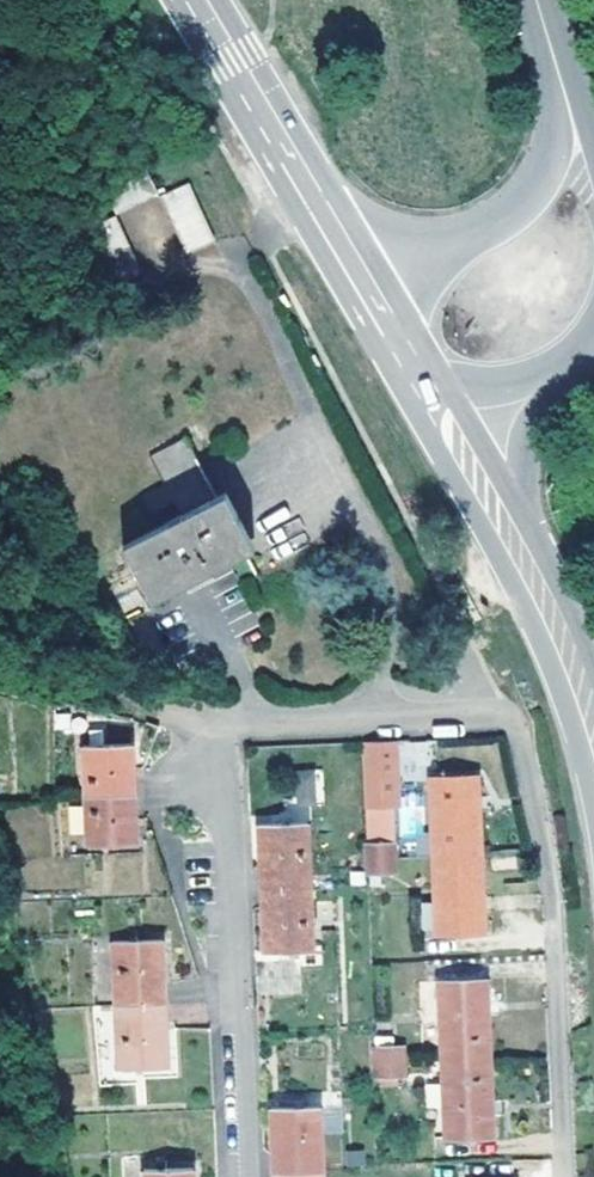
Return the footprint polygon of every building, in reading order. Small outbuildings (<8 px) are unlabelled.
[(89,190),(104,220),(106,218),(147,195),(132,166),(89,190)] [(175,180),(147,195),(177,251),(206,236),(175,180)] [(134,275),(106,218),(104,220),(77,235),(106,290),(134,275)] [(228,590),(256,575),(243,551),(213,494),(179,435),(143,455),(158,484),(134,498),(144,517),(168,504),(175,516),(119,545),(150,602),(214,566),(228,590)] [(223,488),(213,494),(243,551),(255,545),(223,488)] [(83,736),(83,746),(103,744),(103,734),(83,736)] [(391,739),(359,741),(362,804),(387,803),(394,802),(391,739)] [(86,795),(136,793),(134,766),(133,743),(103,744),(83,746),(86,795)] [(431,854),(435,933),(481,931),(477,852),(473,775),(427,778),(431,854)] [(136,793),(86,795),(89,847),(138,844),(137,818),(136,793)] [(362,804),(363,844),(389,843),(387,803),(362,804)] [(69,835),(82,835),(81,806),(68,807),(69,835)] [(262,913),(264,954),(314,951),(311,886),(308,822),(259,825),(260,857),(261,890),(262,913)] [(403,842),(389,843),(390,856),(404,855),(403,842)] [(364,857),(390,856),(389,843),(363,844),(364,857)] [(390,870),(390,856),(364,857),(364,872),(390,870)] [(116,1006),(166,1003),(164,970),(163,939),(114,942),(116,1006)] [(484,979),(438,982),(442,1059),(446,1138),(492,1136),(488,1057),(484,979)] [(167,1042),(166,1003),(116,1006),(119,1071),(169,1069),(167,1042)] [(372,1047),(373,1061),(398,1060),(397,1045),(372,1047)] [(373,1061),(374,1075),(399,1074),(398,1060),(373,1061)] [(271,1109),(272,1141),(273,1172),(273,1176),(323,1176),(323,1170),(320,1106),(271,1109)] [(193,1167),(143,1169),(143,1176),(193,1176),(193,1167)]
